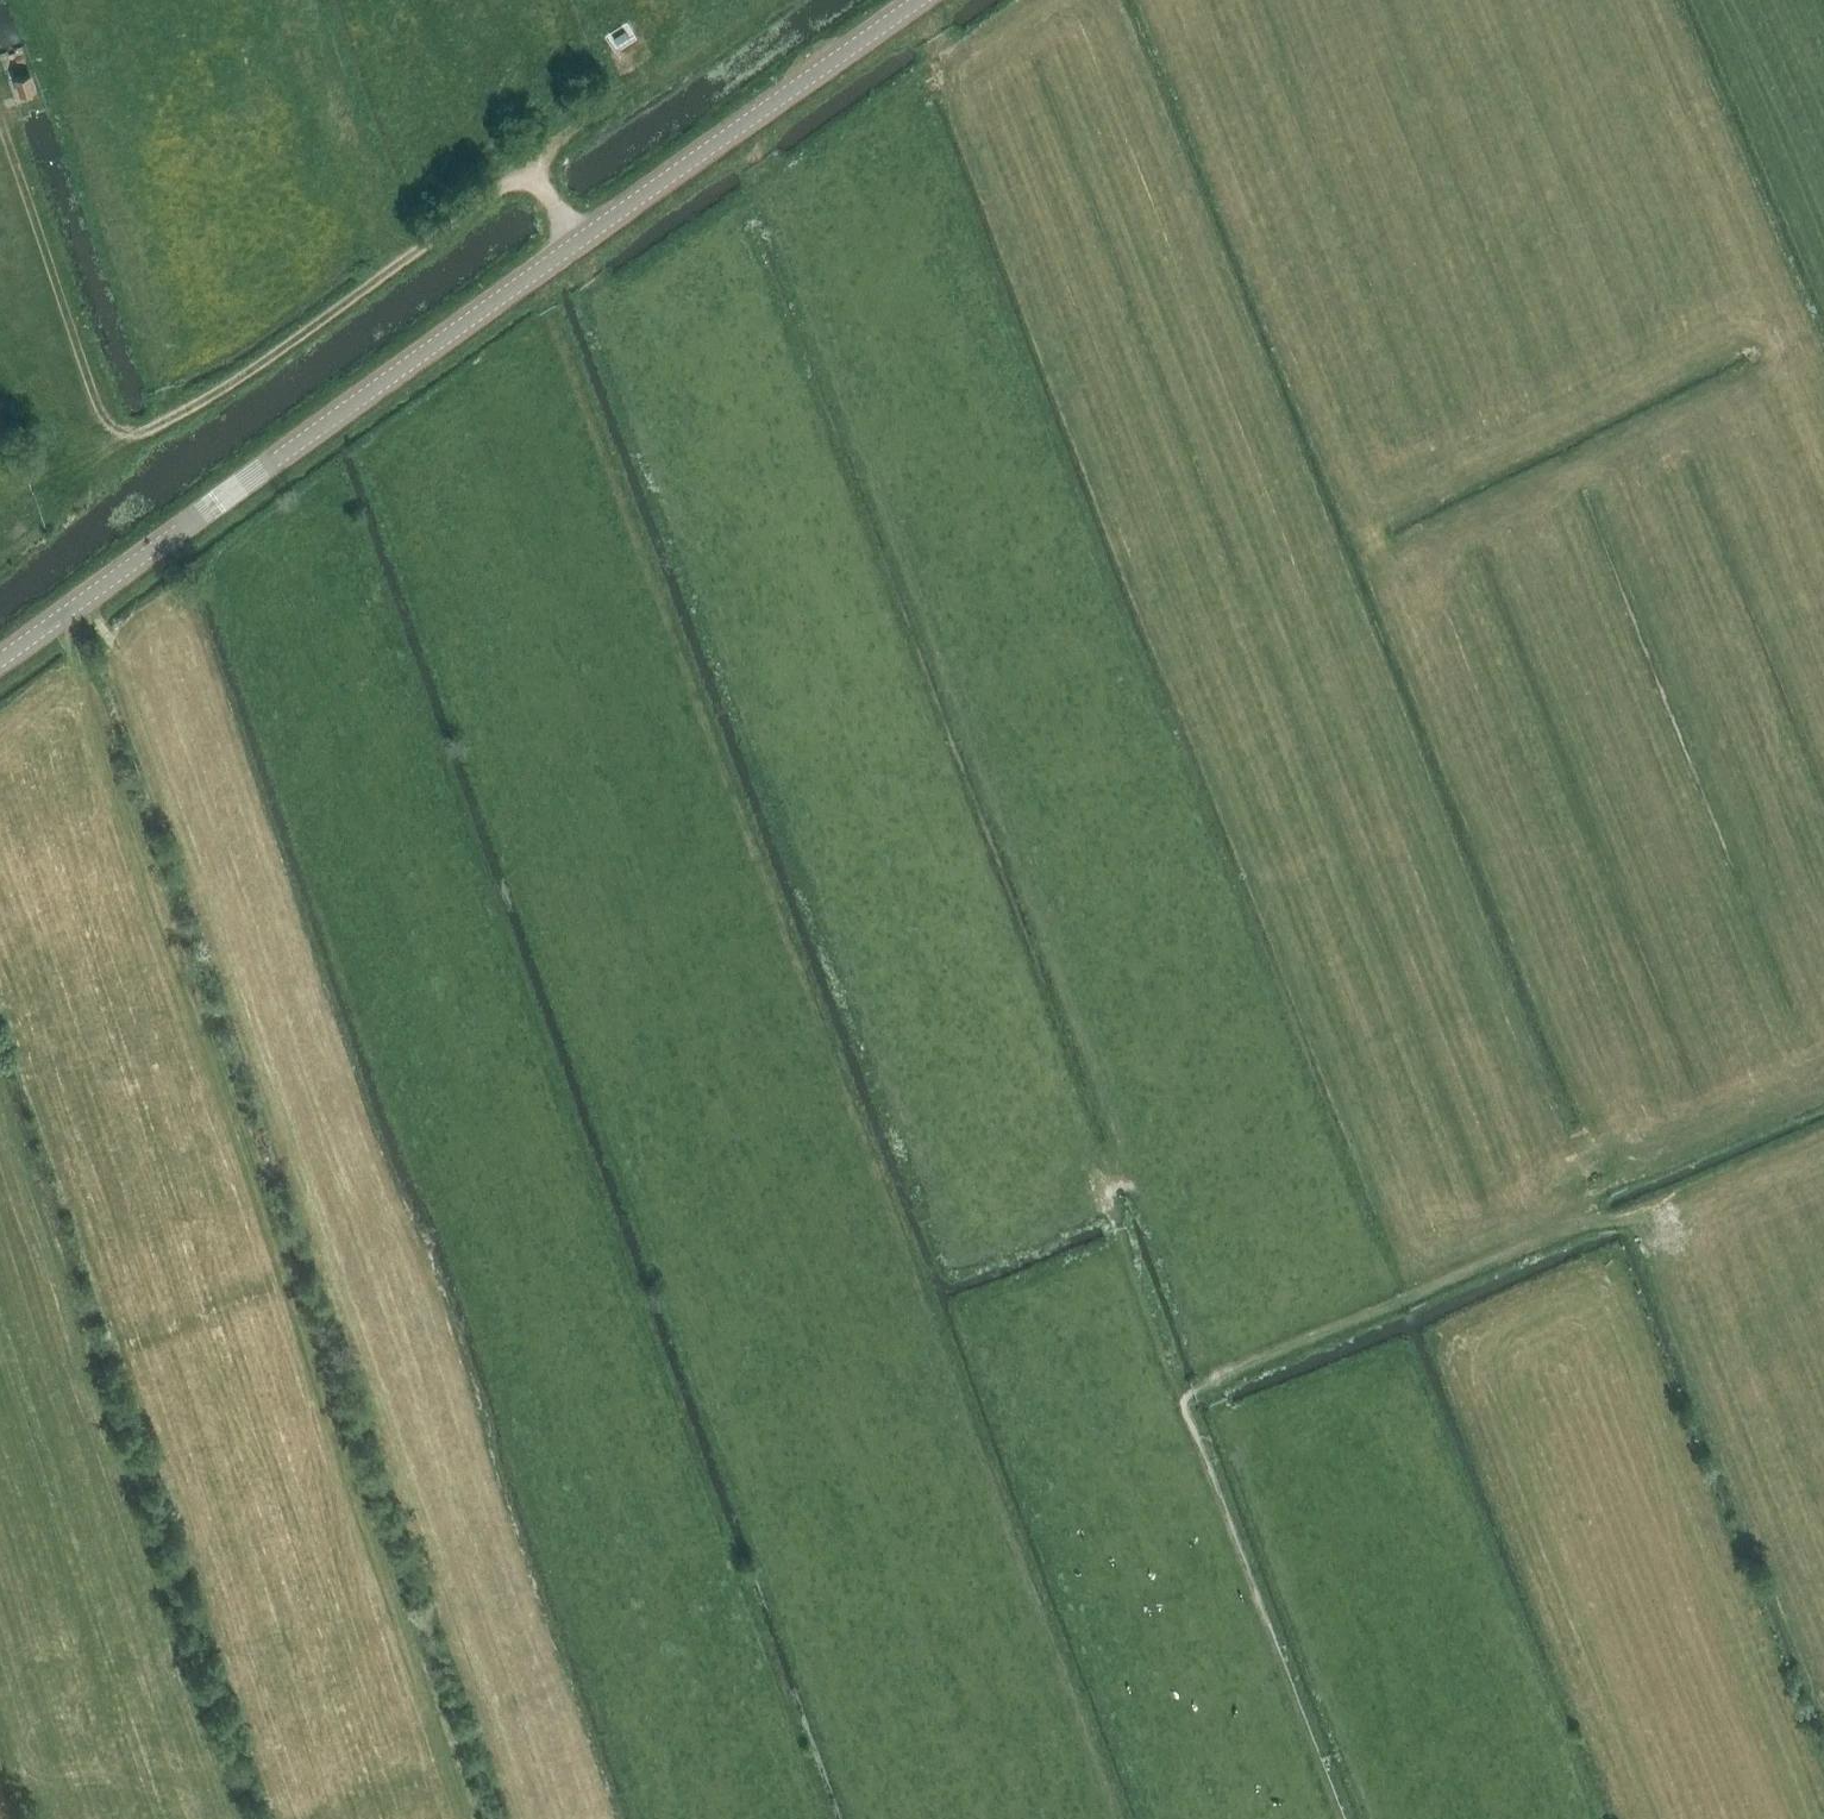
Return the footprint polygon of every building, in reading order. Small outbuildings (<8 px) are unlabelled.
[(15,78),(20,94),(37,88),(32,73),(15,78)]
